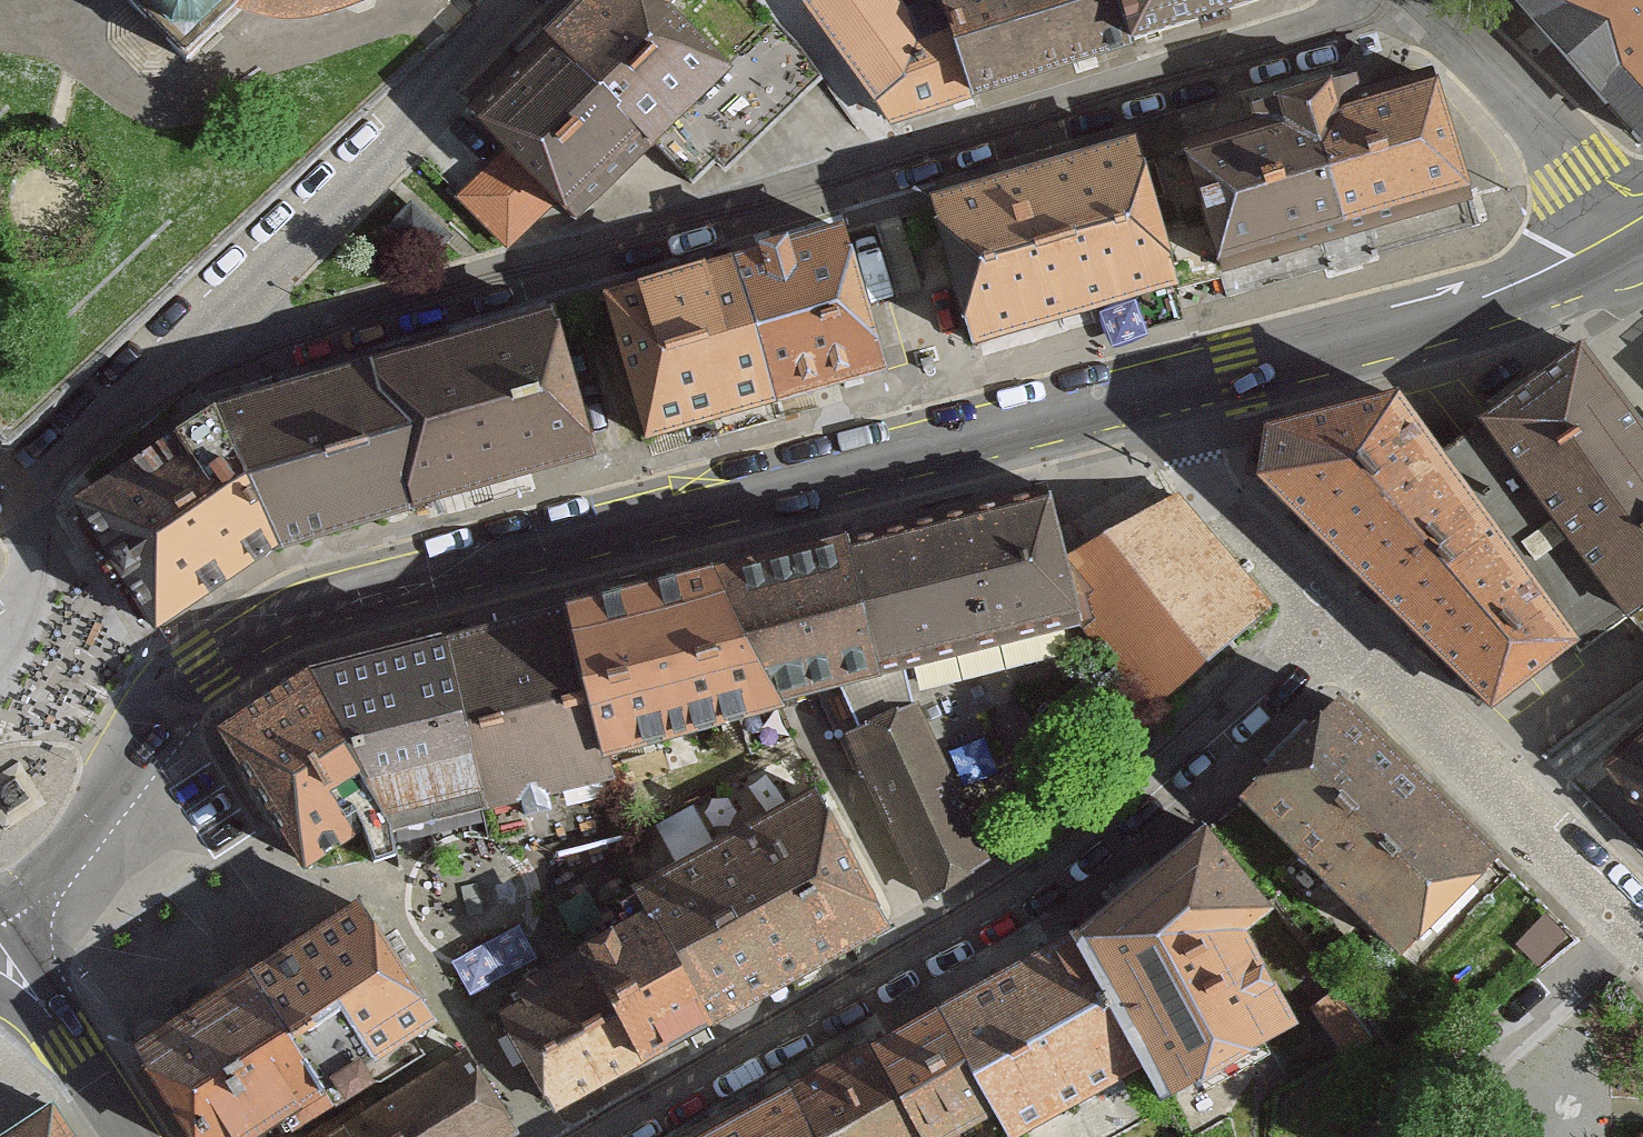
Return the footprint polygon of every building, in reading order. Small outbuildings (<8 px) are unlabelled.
[(187,62),(244,7),(300,13),(337,0),(126,0),(187,62)] [(666,0),(576,0),(545,30),(593,80),(653,142),(731,67),(666,0)] [(802,4),(873,107),(941,62),(896,0),(808,0),(802,4)] [(966,95),(1107,52),(1091,0),(937,0),(966,95)] [(1134,44),(1271,0),(1121,0),(1134,44)] [(1642,132),(1642,0),(1521,0),(1642,132)] [(1465,197),(1429,77),(1305,115),(1341,234),(1465,197)] [(653,142),(593,80),(516,154),(576,216),(653,142)] [(1222,269),(1341,234),(1305,115),(1186,150),(1222,269)] [(1133,142),(919,201),(960,347),(1174,288),(1133,142)] [(501,169),(466,203),(508,247),(543,213),(501,169)] [(724,258),(766,407),(887,373),(845,224),(724,258)] [(598,293),(640,443),(766,407),(724,258),(598,293)] [(592,455),(550,314),(371,363),(413,507),(592,455)] [(1475,428),(1637,624),(1642,619),(1642,427),(1576,349),(1475,428)] [(413,507),(371,363),(211,411),(274,549),(413,507)] [(1259,477),(1346,556),(1446,460),(1399,398),(1265,431),(1259,477)] [(274,549),(211,411),(78,502),(156,627),(274,549)] [(1446,460),(1346,556),(1490,706),(1582,640),(1446,460)] [(1046,490),(841,542),(882,689),(1078,609),(1046,490)] [(1151,707),(1274,605),(1171,495),(1065,557),(1078,609),(1083,630),(1151,707)] [(723,574),(764,721),(882,689),(841,542),(723,574)] [(723,574),(554,620),(594,767),(764,721),(723,574)] [(554,620),(433,652),(473,800),(551,779),(594,767),(554,620)] [(473,800),(433,652),(310,683),(370,827),(473,800)] [(370,827),(310,683),(215,746),(294,868),(299,876),(370,827)] [(1335,701),(1236,803),(1407,960),(1501,860),(1335,701)] [(910,707),(841,740),(914,891),(983,858),(910,707)] [(1626,731),(1637,746),(1601,773),(1642,827),(1642,718),(1626,731)] [(882,921),(803,792),(634,895),(713,1024),(882,921)] [(1206,831),(1075,935),(1143,1064),(1159,1099),(1293,1026),(1243,930),(1267,907),(1206,831)] [(633,1075),(713,1024),(634,895),(616,908),(556,950),(633,1075)] [(240,987),(313,1104),(429,1031),(355,914),(240,987)] [(1075,935),(944,1007),(998,1106),(1011,1135),(1143,1064),(1075,935)] [(551,1122),(633,1075),(556,950),(479,1002),(551,1122)] [(133,1055),(185,1136),(261,1136),(313,1104),(240,987),(133,1055)] [(873,1046),(927,1136),(942,1136),(998,1106),(944,1007),(873,1046)] [(795,1090),(821,1136),(927,1136),(873,1046),(795,1090)] [(331,1124),(339,1136),(505,1136),(449,1049),(331,1124)] [(709,1136),(821,1136),(795,1090),(709,1136)] [(51,1098),(0,1131),(0,1136),(76,1136),(51,1098)] [(310,1136),(339,1136),(331,1124),(310,1136)]
